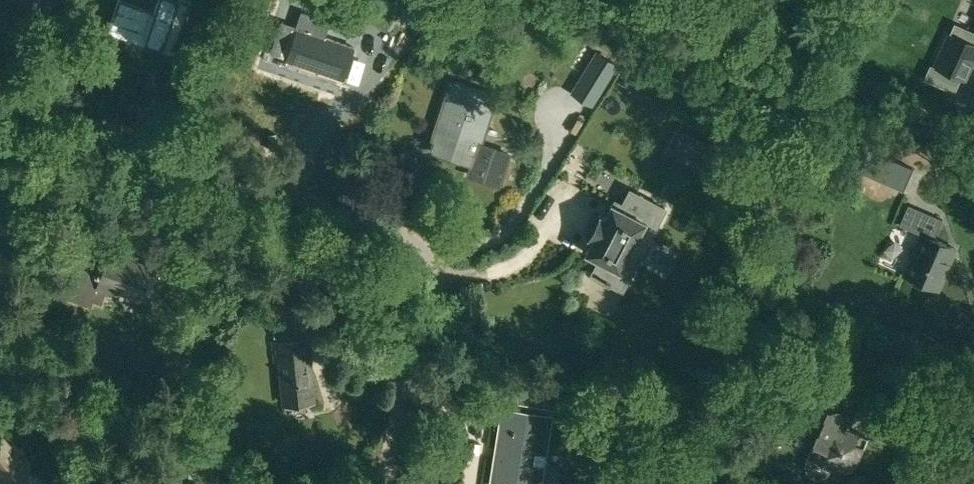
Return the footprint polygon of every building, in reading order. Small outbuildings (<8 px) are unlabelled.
[(191,1),(187,0),(158,0),(155,10),(126,0),(118,0),(107,32),(108,32),(111,23),(146,35),(144,43),(163,49),(163,47),(174,50),(173,54),(174,54),(191,1)] [(297,12),(293,11),(289,12),(286,15),(284,18),(284,22),(294,40),(287,60),(343,80),(355,46),(310,32),(300,14),(297,12)] [(966,81),(973,63),(973,42),(948,30),(932,65),(966,81)] [(617,64),(598,52),(572,92),(592,105),(617,64)] [(467,172),(497,182),(508,152),(482,142),(482,141),(479,140),(495,95),(452,79),(430,140),(434,141),(431,152),(460,161),(463,150),(473,153),(467,172)] [(673,148),(707,165),(716,146),(683,129),(673,148)] [(927,179),(883,160),(873,182),(917,202),(927,179)] [(589,275),(623,293),(667,208),(629,189),(620,205),(611,200),(603,215),(599,213),(587,238),(592,240),(585,253),(597,260),(589,275)] [(904,272),(937,286),(955,246),(935,237),(943,218),(908,202),(899,222),(922,232),(904,272)] [(91,306),(93,300),(102,303),(108,285),(120,289),(119,291),(140,298),(141,296),(150,299),(158,276),(149,273),(151,266),(128,258),(129,256),(111,250),(108,260),(80,250),(65,296),(91,306)] [(959,302),(973,271),(953,262),(939,293),(959,302)] [(347,282),(341,290),(353,298),(358,290),(347,282)] [(276,341),(282,402),(313,399),(307,338),(276,341)] [(586,393),(545,386),(542,406),(583,413),(586,393)] [(813,476),(819,477),(824,476),(828,473),(831,467),(851,476),(868,437),(848,428),(854,416),(824,403),(806,424),(814,427),(813,428),(818,430),(808,454),(806,461),(805,465),(806,470),(810,474),(813,476)] [(22,415),(28,422),(38,414),(32,406),(22,415)] [(522,483),(537,483),(548,418),(502,410),(491,479),(522,483)] [(26,466),(2,435),(0,436),(0,483),(25,483),(26,466)]
